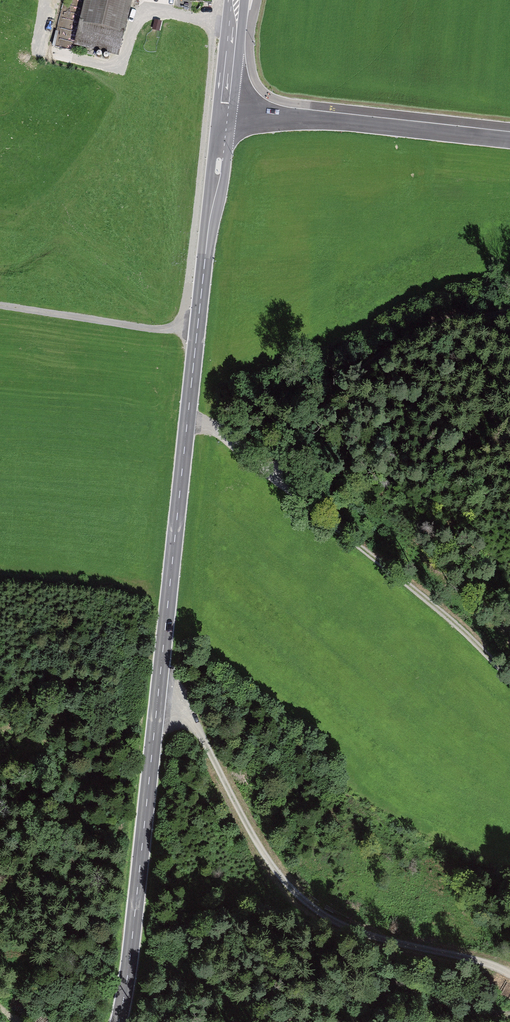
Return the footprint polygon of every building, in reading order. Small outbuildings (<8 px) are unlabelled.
[(75,42),(112,51),(124,0),(85,0),(75,42)]
